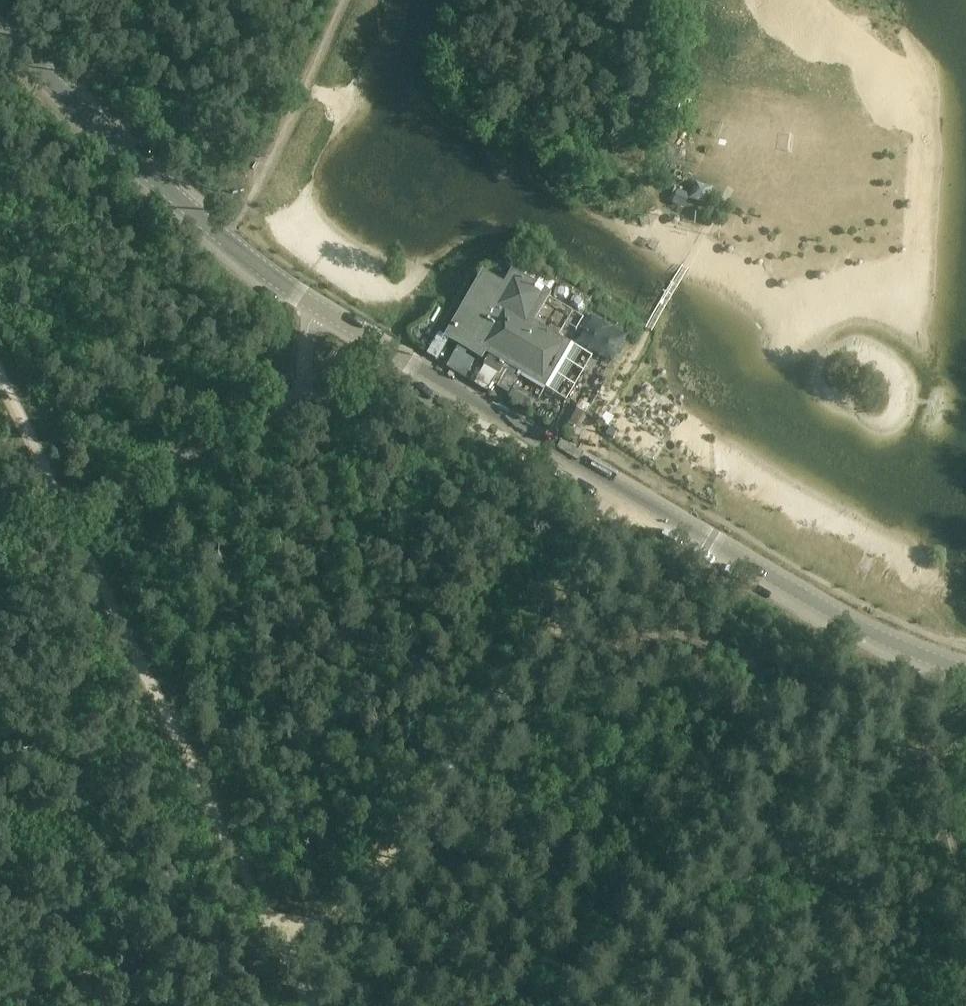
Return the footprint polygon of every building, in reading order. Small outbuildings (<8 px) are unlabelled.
[(514,273),(506,287),(485,274),(446,339),(478,358),(483,349),(491,354),(484,367),(499,375),(507,363),(508,364),(511,358),(529,369),(546,379),(543,384),(544,385),(565,347),(561,352),(553,347),(567,324),(577,331),(584,319),(548,297),(550,294),(514,273)] [(533,536),(555,552),(562,542),(548,532),(547,533),(540,528),(533,536)]
